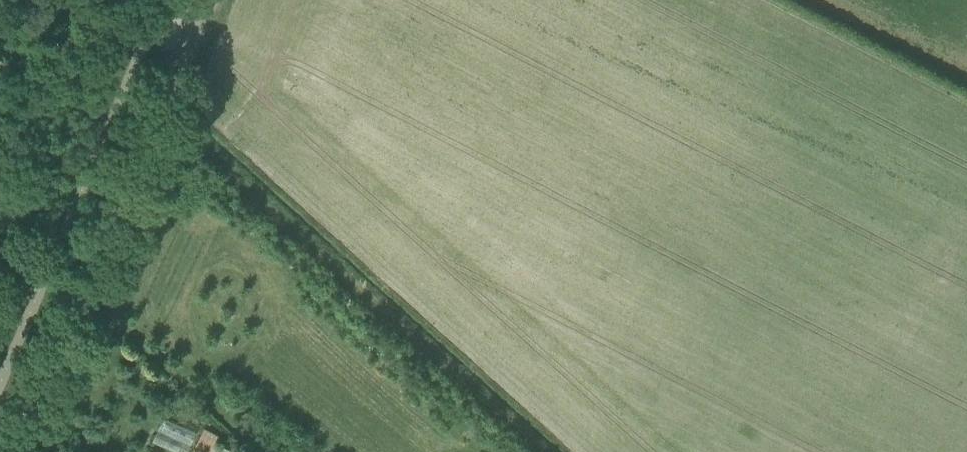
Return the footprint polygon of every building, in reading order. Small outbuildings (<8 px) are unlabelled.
[(154,444),(188,451),(191,451),(197,427),(161,418),(154,444)]
